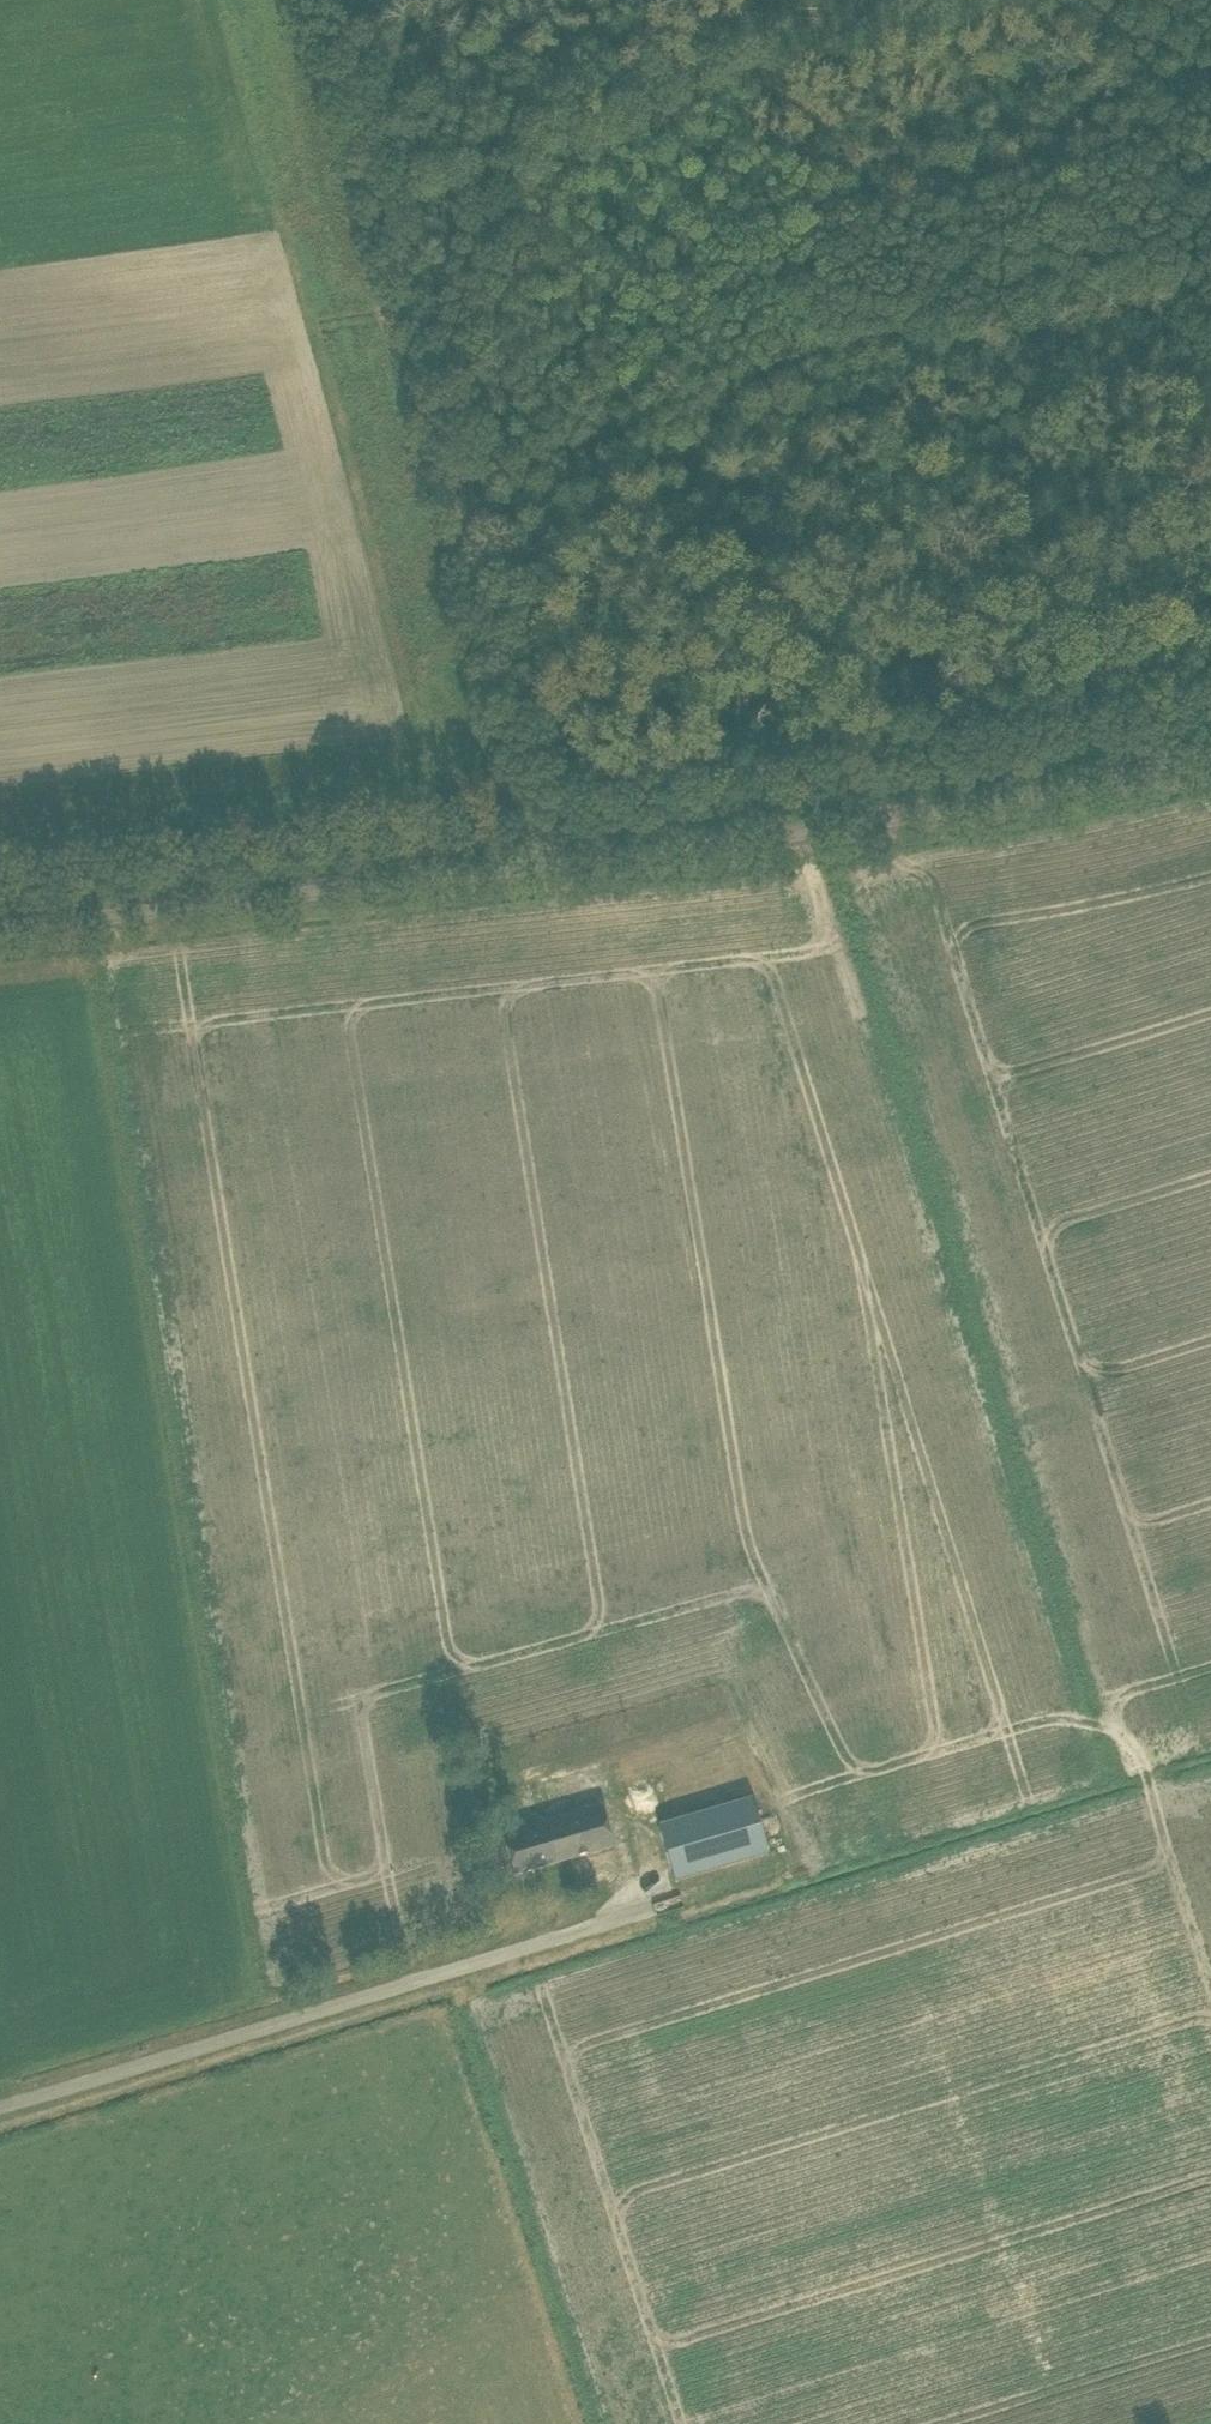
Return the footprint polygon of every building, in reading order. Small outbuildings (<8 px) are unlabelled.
[(750,1799),(658,1826),(675,1882),(767,1855),(750,1799)] [(513,1876),(614,1846),(602,1806),(533,1826),(535,1832),(503,1841),(513,1876)]
